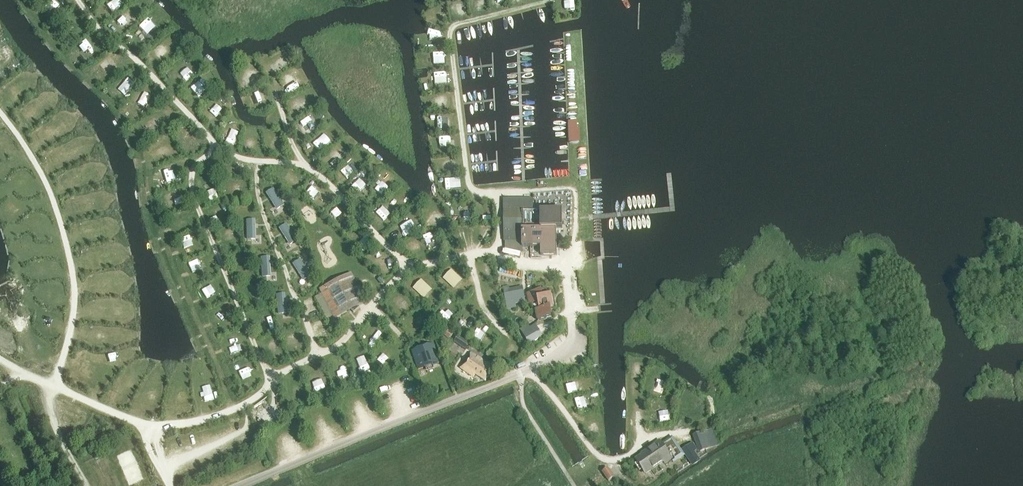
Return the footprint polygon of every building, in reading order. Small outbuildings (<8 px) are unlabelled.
[(432,31),(432,42),(443,42),(443,31),(432,31)] [(434,63),(446,63),(446,51),(434,52),(434,63)] [(105,72),(114,67),(108,57),(99,62),(105,72)] [(446,71),(437,71),(438,81),(447,81),(446,71)] [(294,89),(304,85),(302,81),(292,85),(294,89)] [(298,110),(302,108),(297,99),(293,101),(298,110)] [(442,125),(453,123),(451,113),(441,115),(442,125)] [(568,118),(569,141),(580,140),(579,118),(568,118)] [(436,161),(438,174),(450,172),(448,159),(436,161)] [(349,164),(341,170),(348,179),(356,172),(349,164)] [(450,177),(450,186),(459,186),(459,177),(450,177)] [(275,188),(267,193),(277,210),(285,205),(275,188)] [(522,249),(541,248),(541,255),(556,254),(556,237),(555,237),(555,230),(562,229),(562,210),(554,210),(548,210),(532,210),(532,199),(504,200),(505,241),(506,241),(506,248),(522,252),(522,249)] [(391,214),(398,208),(393,201),(385,207),(391,214)] [(247,239),(255,239),(255,219),(247,219),(247,239)] [(287,223),(278,228),(289,245),(297,240),(287,223)] [(416,226),(403,230),(405,235),(417,230),(416,226)] [(367,236),(359,242),(365,250),(373,244),(367,236)] [(410,250),(419,247),(416,237),(407,240),(410,250)] [(262,277),(270,277),(270,257),(262,257),(262,277)] [(301,258),(293,263),(303,280),(311,275),(301,258)] [(454,288),(463,279),(452,268),(443,276),(454,288)] [(335,318),(351,309),(353,313),(359,308),(358,306),(365,302),(351,273),(320,289),(335,318)] [(413,287),(424,298),(433,289),(422,278),(413,287)] [(250,295),(260,293),(258,282),(248,284),(250,295)] [(508,289),(507,286),(503,286),(507,309),(516,307),(515,304),(525,302),(522,286),(508,289)] [(550,310),(553,309),(550,297),(548,298),(547,290),(527,294),(529,305),(538,303),(540,311),(536,312),(538,321),(551,318),(550,310)] [(278,312),(286,312),(286,292),(278,292),(278,312)] [(530,327),(528,324),(520,329),(529,344),(542,336),(535,324),(530,327)] [(447,328),(442,334),(449,339),(454,333),(447,328)] [(470,343),(459,335),(454,342),(466,350),(470,343)] [(418,369),(440,362),(433,343),(412,350),(418,369)] [(485,381),(494,368),(471,352),(460,368),(473,377),(475,374),(485,381)] [(332,374),(342,372),(340,362),(330,364),(332,374)] [(657,381),(655,392),(664,393),(665,382),(657,381)] [(660,421),(669,419),(667,409),(658,411),(660,421)] [(718,445),(711,428),(692,435),(700,453),(718,445)] [(664,462),(665,464),(671,460),(673,464),(685,456),(672,437),(661,444),(659,441),(646,449),(647,452),(636,459),(646,474),(664,462)] [(691,463),(693,466),(701,461),(699,458),(695,452),(697,450),(692,443),(682,450),(691,463)] [(609,481),(614,477),(607,468),(602,472),(603,474),(609,481)]
